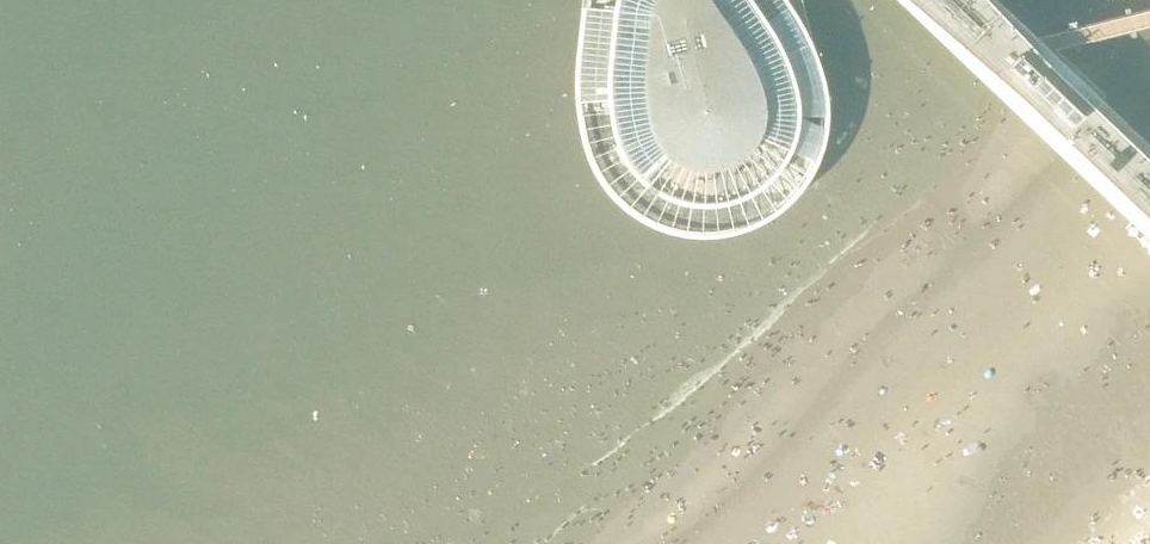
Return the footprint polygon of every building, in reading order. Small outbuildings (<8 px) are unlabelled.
[(572,76),(572,106),(602,101),(604,113),(606,125),(608,138),(612,150),(618,161),(624,172),(632,181),(641,189),(652,196),(663,202),(674,206),(687,209),(699,210),(711,209),(724,207),(735,203),(747,198),(757,191),(766,183),(775,174),(782,164),(787,153),(792,141),(794,129),(795,117),(792,92),(789,80),(785,68),(780,57),(809,44),(802,31),(795,19),(787,7),(782,0),(634,0),(632,5),(630,15),(608,12),(578,9),(574,51),(572,76)] [(1149,248),(1149,151),(1100,103),(1100,94),(1055,53),(1149,28),(1149,9),(1031,39),(990,0),(889,0),(1149,248)]
